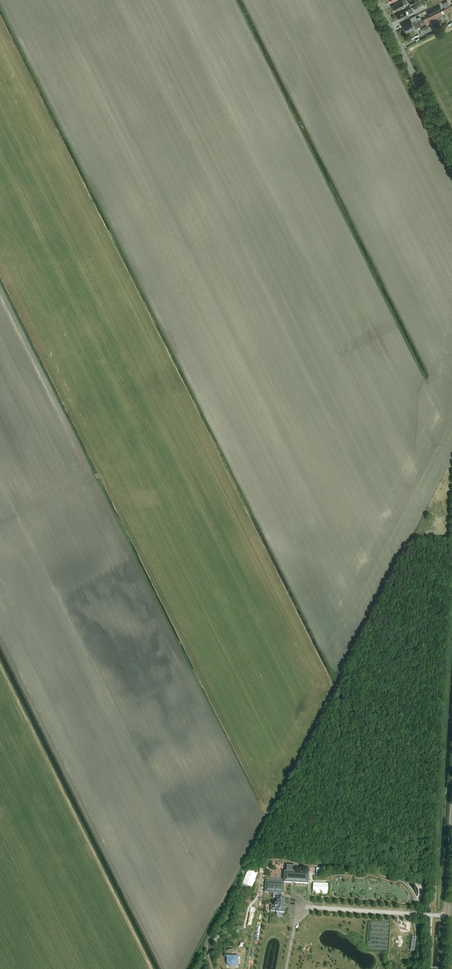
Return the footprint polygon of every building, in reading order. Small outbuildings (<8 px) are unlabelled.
[(406,6),(403,0),(402,0),(396,3),(396,4),(392,6),(395,11),(398,9),(399,10),(402,9),(402,8),(406,6)] [(432,14),(442,9),(440,5),(431,10),(432,14)] [(408,15),(411,13),(409,9),(406,11),(397,15),(399,19),(404,17),(404,18),(408,16),(408,15)] [(427,26),(426,24),(437,18),(438,19),(444,16),(441,11),(420,22),(420,21),(418,23),(418,22),(404,29),(406,32),(411,30),(415,28),(415,29),(420,26),(422,29),(427,26)] [(416,19),(411,21),(411,20),(407,23),(403,25),(404,29),(418,22),(421,20),(420,17),(417,18),(416,19)] [(286,873),(285,873),(284,883),(308,884),(308,874),(295,874),(296,867),(287,866),(286,873)] [(284,884),(266,882),(265,893),(278,894),(278,898),(281,898),(281,894),(283,894),(284,884)] [(328,894),(328,884),(313,883),(313,893),(325,894),(328,894)] [(307,897),(308,887),(293,886),(292,896),(307,897)] [(284,913),(285,899),(281,898),(278,898),(277,898),(277,905),(275,905),(275,907),(271,907),(271,911),(276,912),(276,913),(284,913)]
